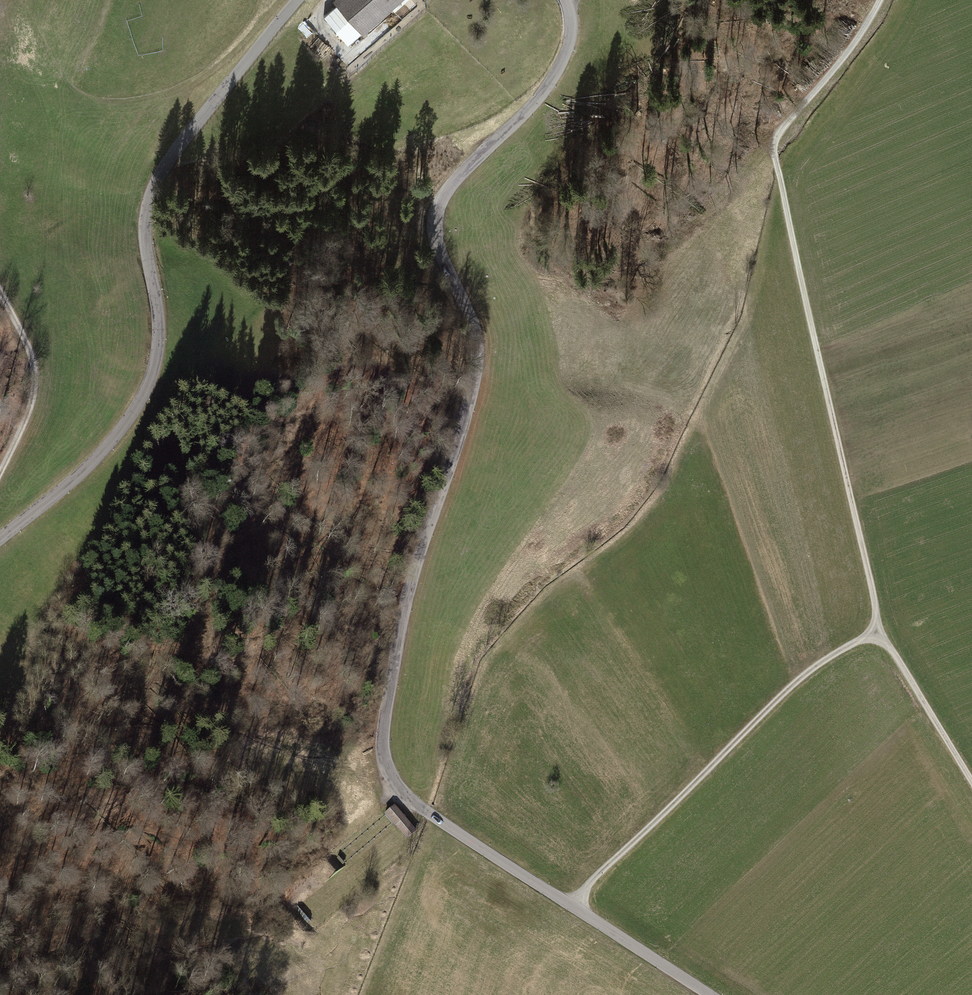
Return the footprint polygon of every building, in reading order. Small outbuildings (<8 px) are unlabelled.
[(339,3),(326,15),(348,40),(394,0),(336,0),(339,3)] [(334,108),(324,105),(321,114),(331,117),(334,108)] [(417,830),(395,804),(386,812),(408,838),(417,830)]
